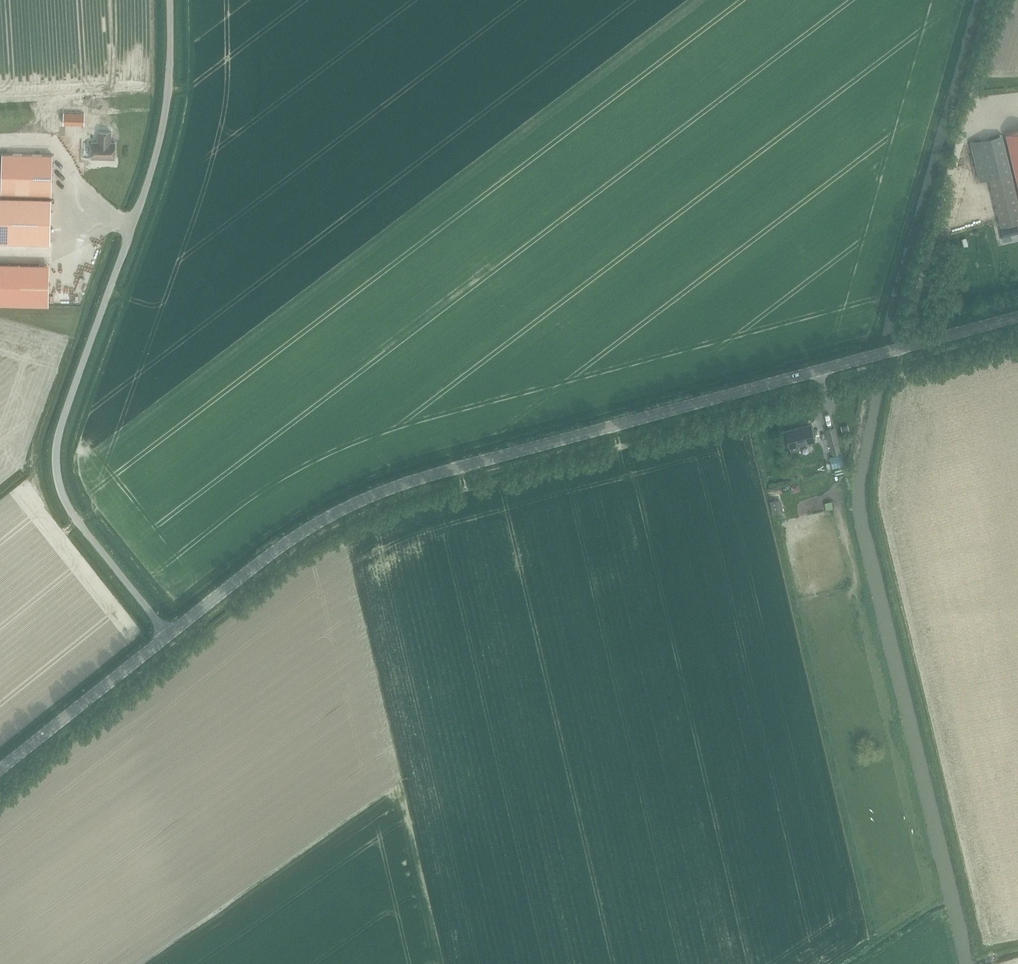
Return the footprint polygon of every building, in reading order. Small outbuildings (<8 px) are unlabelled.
[(91,140),(91,157),(114,157),(115,141),(110,141),(111,130),(98,130),(97,137),(99,137),(99,141),(91,140)] [(1006,133),(1017,184),(1017,131),(1006,133)] [(1011,174),(1002,135),(970,142),(980,181),(989,179),(1001,227),(1017,223),(1017,202),(1011,174)] [(51,195),(52,154),(2,153),(0,193),(51,195)] [(51,242),(52,197),(0,196),(0,240),(51,242)] [(1001,230),(1003,237),(1017,234),(1017,230),(1017,227),(1001,230)] [(50,264),(0,263),(0,304),(49,305),(50,264)] [(839,438),(847,436),(844,422),(836,424),(839,438)] [(789,447),(815,440),(810,425),(785,432),(789,447)] [(834,427),(826,429),(830,443),(837,441),(834,427)] [(842,450),(850,448),(848,437),(840,439),(842,450)] [(841,452),(838,443),(830,445),(833,455),(841,452)] [(781,496),(781,506),(791,506),(791,496),(781,496)] [(776,501),(770,503),(773,514),(778,513),(776,501)]
